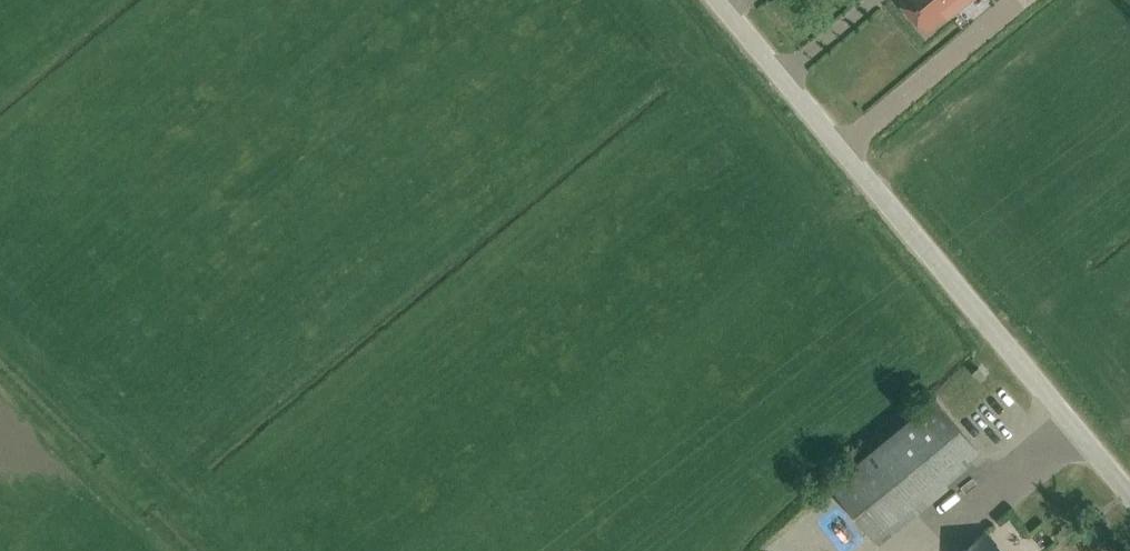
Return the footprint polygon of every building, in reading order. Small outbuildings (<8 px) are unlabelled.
[(928,28),(961,0),(904,0),(928,28)] [(879,539),(985,453),(939,397),(834,484),(879,539)] [(995,544),(996,543),(986,530),(960,550),(1001,550),(995,544)]
